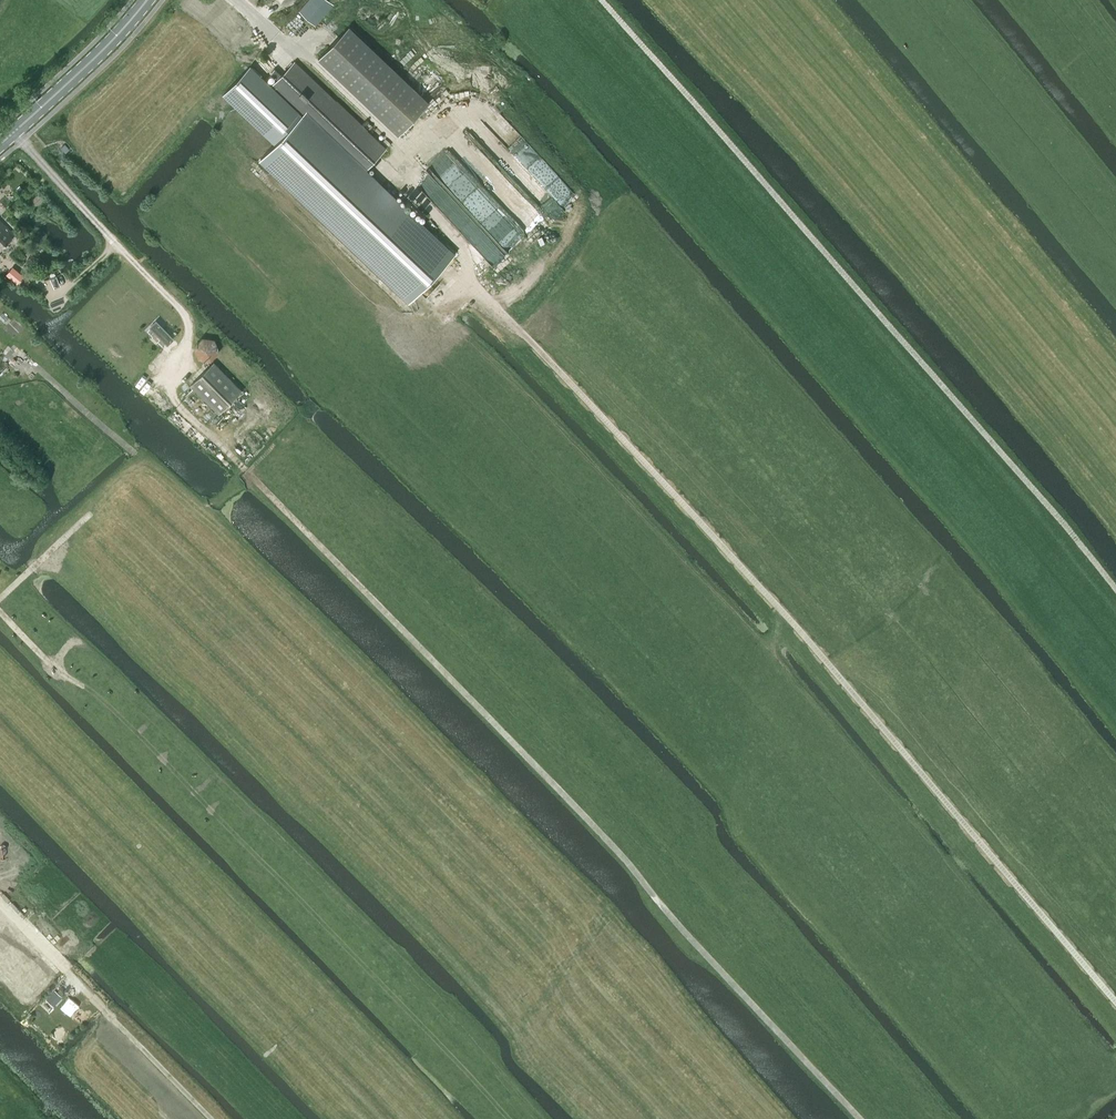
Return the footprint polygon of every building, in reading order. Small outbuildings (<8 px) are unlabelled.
[(315,25),(332,4),(328,0),(310,0),(300,12),(315,25)] [(349,26),(318,58),(398,134),(429,102),(349,26)] [(271,87),(300,115),(362,173),(386,147),(295,61),(271,87)] [(284,132),(300,115),(271,87),(252,69),(250,67),(225,94),(275,142),(284,132)] [(429,105),(420,114),(425,119),(434,109),(429,105)] [(300,117),(260,159),(421,312),(461,270),(300,117)] [(14,236),(0,222),(0,249),(14,236)] [(24,276),(13,266),(6,274),(17,283),(24,276)] [(156,321),(149,327),(167,345),(174,339),(156,321)] [(194,349),(198,359),(211,361),(219,351),(214,339),(202,338),(194,349)] [(191,386),(219,414),(242,391),(214,363),(191,386)]
